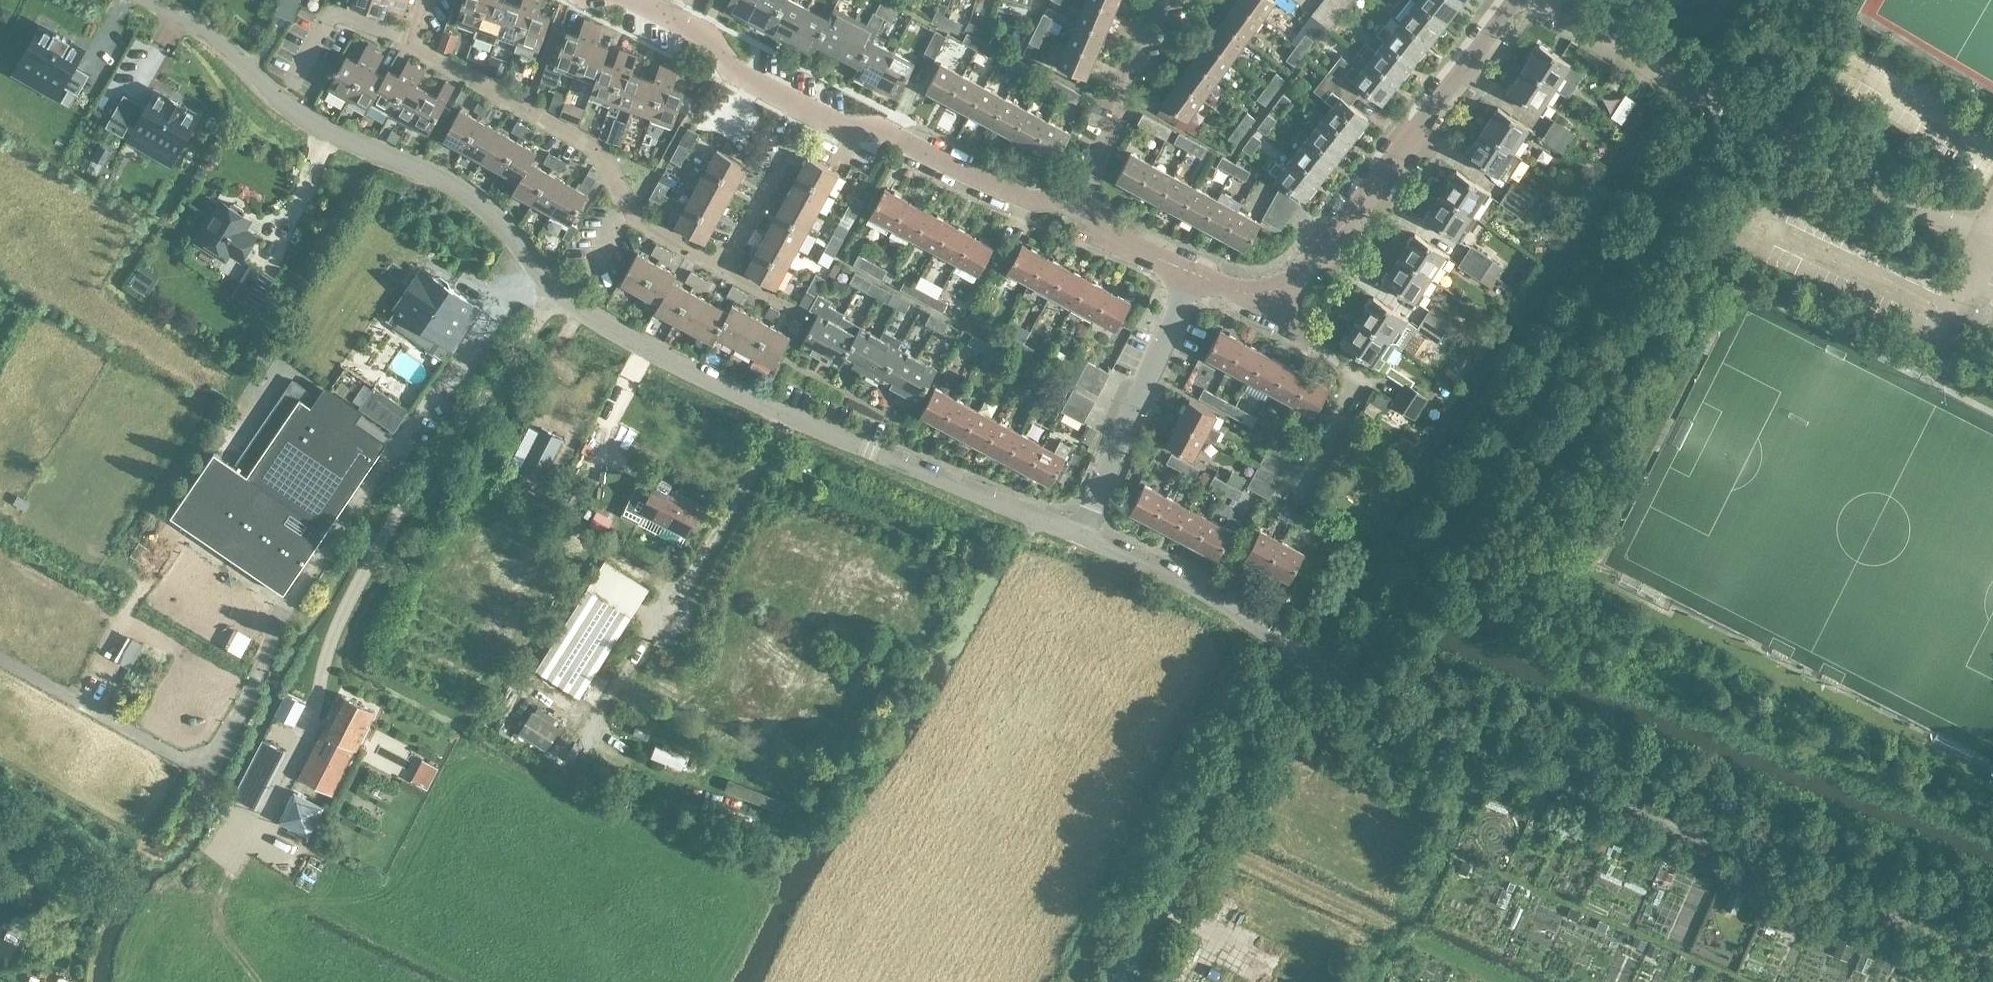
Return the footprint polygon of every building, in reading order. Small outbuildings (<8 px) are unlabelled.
[(274,13),(291,19),(298,0),(279,0),(274,13)] [(408,0),(348,0),(348,2),(384,15),(388,3),(405,9),(408,0)] [(476,30),(487,0),(455,0),(454,4),(461,6),(455,23),(468,28),(476,30)] [(498,34),(509,1),(506,0),(487,0),(476,30),(474,35),(494,43),(498,34)] [(518,41),(533,0),(522,0),(520,5),(509,1),(498,34),(518,41)] [(518,41),(515,50),(536,57),(539,48),(550,16),(539,12),(544,0),(533,0),(518,41)] [(747,20),(757,0),(730,0),(725,9),(747,20)] [(768,31),(785,0),(757,0),(747,20),(768,31)] [(790,42),(808,6),(795,0),(785,0),(768,31),(790,42)] [(859,64),(877,29),(876,28),(883,15),(889,4),(881,0),(880,0),(875,10),(873,9),(866,23),(856,18),(838,53),(859,64)] [(1078,19),(1106,31),(1116,8),(1096,0),(1086,0),(1078,19)] [(1116,8),(1119,0),(1096,0),(1116,8)] [(1236,2),(1261,20),(1276,0),(1238,0),(1236,2)] [(1331,28),(1346,9),(1336,0),(1322,0),(1311,13),(1331,28)] [(1346,9),(1353,0),(1336,0),(1346,9)] [(1401,20),(1429,42),(1445,22),(1416,0),(1394,0),(1387,9),(1401,20)] [(1445,22),(1460,3),(1457,0),(1416,0),(1445,22)] [(1236,2),(1222,21),(1246,40),(1261,20),(1236,2)] [(897,8),(889,4),(883,15),(891,19),(897,8)] [(816,42),(829,17),(808,6),(790,42),(811,53),(816,42)] [(816,42),(838,53),(856,18),(834,7),(829,17),(816,42)] [(950,15),(937,9),(932,18),(944,24),(950,15)] [(1044,12),(1036,27),(1046,32),(1054,17),(1044,12)] [(964,23),(950,15),(944,24),(959,32),(964,23)] [(562,70),(575,74),(593,21),(584,18),(579,35),(567,31),(566,32),(558,30),(552,48),(560,50),(557,59),(550,56),(541,80),(557,85),(562,70)] [(1069,40),(1068,41),(1096,53),(1106,31),(1078,19),(1074,29),(1063,25),(1058,36),(1069,40)] [(1382,22),(1374,31),(1386,40),(1413,62),(1429,42),(1401,20),(1393,31),(1382,22)] [(590,92),(592,92),(602,62),(608,45),(596,41),(602,24),(593,21),(575,74),(594,81),(590,92)] [(1222,21),(1208,41),(1232,59),(1246,40),(1222,21)] [(1029,40),(1039,45),(1046,32),(1036,27),(1029,40)] [(855,75),(875,85),(893,50),(873,40),(878,29),(877,29),(859,64),(860,64),(855,75)] [(925,51),(936,57),(947,35),(936,29),(925,51)] [(436,49),(451,54),(458,35),(443,30),(436,49)] [(983,39),(968,31),(963,40),(978,48),(983,39)] [(1306,32),(1296,46),(1305,53),(1315,39),(1306,32)] [(71,74),(80,59),(67,52),(69,50),(53,40),(51,43),(39,35),(18,69),(75,103),(86,83),(71,74)] [(997,47),(983,39),(978,48),(991,56),(997,47)] [(1366,41),(1359,50),(1398,81),(1413,62),(1386,40),(1377,50),(1366,41)] [(1096,53),(1068,41),(1059,64),(1087,76),(1096,53)] [(1208,41),(1193,60),(1217,78),(1232,59),(1208,41)] [(1539,43),(1524,67),(1554,87),(1562,74),(1566,77),(1574,66),(1539,43)] [(350,95),(351,95),(376,50),(367,44),(358,60),(348,54),(329,88),(348,99),(350,95)] [(1288,58),(1296,65),(1305,53),(1296,46),(1288,58)] [(592,92),(612,100),(628,51),(619,48),(613,66),(602,62),(592,92)] [(371,103),(384,75),(375,70),(384,54),(376,50),(351,95),(370,106),(371,103)] [(893,50),(875,85),(897,97),(915,61),(893,50)] [(1342,55),(1329,72),(1352,90),(1359,82),(1382,101),(1398,81),(1359,50),(1350,61),(1342,55)] [(612,100),(632,106),(642,76),(631,72),(637,54),(628,51),(612,100)] [(1025,62),(1011,54),(1006,63),(1021,71),(1025,62)] [(392,109),(417,63),(408,58),(400,74),(389,68),(385,76),(384,75),(371,103),(390,114),(392,109)] [(1193,60),(1178,80),(1203,98),(1217,78),(1193,60)] [(632,106),(652,114),(669,65),(660,62),(654,80),(642,76),(632,106)] [(927,88),(949,100),(964,73),(942,62),(927,88)] [(1039,70),(1025,62),(1021,71),(1035,79),(1039,70)] [(392,109),(409,119),(427,89),(416,84),(425,68),(417,63),(392,109)] [(669,65),(652,114),(673,121),(684,90),(672,86),(678,68),(669,65)] [(1554,87),(1524,67),(1508,91),(1542,114),(1549,103),(1545,100),(1554,87)] [(1277,72),(1267,86),(1276,92),(1286,78),(1277,72)] [(1334,104),(1326,116),(1353,138),(1369,118),(1345,99),(1352,90),(1329,72),(1315,89),(1334,104)] [(949,100),(971,112),(985,85),(964,73),(949,100)] [(1049,87),(1063,94),(1068,85),(1054,78),(1049,87)] [(407,123),(427,135),(455,85),(446,80),(437,95),(427,89),(409,119),(407,123)] [(1203,98),(1178,80),(1164,100),(1165,101),(1159,113),(1183,127),(1189,119),(1188,118),(1203,98)] [(971,112),(992,123),(1006,96),(985,85),(971,112)] [(1063,94),(1077,102),(1082,93),(1068,85),(1063,94)] [(1258,98),(1267,104),(1276,92),(1267,86),(1258,98)] [(557,89),(550,106),(560,110),(567,93),(557,89)] [(559,117),(578,128),(585,109),(570,104),(573,94),(568,92),(559,117)] [(1274,107),(1282,113),(1292,99),(1284,93),(1274,107)] [(1612,116),(1622,122),(1635,101),(1626,94),(1612,116)] [(992,123),(1014,134),(1028,108),(1006,96),(992,123)] [(474,109),(483,114),(489,104),(480,99),(474,109)] [(483,114),(491,118),(496,108),(489,104),(483,114)] [(170,166),(190,132),(178,124),(179,122),(163,112),(162,115),(149,107),(140,122),(118,109),(99,140),(116,150),(123,138),(170,166)] [(1497,107),(1482,130),(1512,150),(1521,137),(1525,140),(1532,129),(1497,107)] [(444,137),(464,148),(479,118),(468,112),(461,108),(444,137)] [(1014,134),(1035,146),(1049,120),(1028,108),(1014,134)] [(1248,111),(1238,125),(1247,131),(1257,118),(1248,111)] [(1138,123),(1167,138),(1172,128),(1143,113),(1138,123)] [(1259,127),(1267,133),(1277,119),(1269,113),(1259,127)] [(621,141),(628,120),(615,116),(608,137),(621,141)] [(1326,116),(1310,135),(1338,158),(1353,138),(1326,116)] [(464,148),(482,159),(499,129),(479,118),(464,148)] [(1585,139),(1554,119),(1548,128),(1579,148),(1585,139)] [(512,130),(520,135),(526,125),(518,120),(512,130)] [(1049,120),(1035,146),(1057,158),(1071,131),(1049,120)] [(520,135),(529,139),(534,129),(526,125),(520,135)] [(1229,137),(1238,144),(1247,131),(1238,125),(1229,137)] [(1572,159),(1579,148),(1548,128),(1541,139),(1572,159)] [(482,159),(501,169),(517,140),(499,129),(482,159)] [(1512,150),(1482,130),(1466,154),(1501,177),(1508,166),(1503,164),(1512,150)] [(1175,141),(1188,149),(1193,139),(1180,132),(1175,141)] [(1243,148),(1252,154),(1263,140),(1254,133),(1243,148)] [(1310,135),(1294,155),(1322,177),(1338,158),(1310,135)] [(1188,149),(1204,157),(1209,148),(1193,139),(1188,149)] [(501,169),(520,179),(531,162),(537,151),(517,140),(501,169)] [(680,142),(675,150),(685,155),(689,147),(680,142)] [(717,148),(707,168),(736,184),(747,164),(717,148)] [(671,158),(680,164),(685,155),(675,150),(671,158)] [(544,162),(553,166),(558,156),(550,151),(544,162)] [(1118,178),(1140,190),(1154,163),(1132,151),(1118,178)] [(1322,177),(1294,155),(1285,167),(1274,158),(1267,167),(1306,198),(1322,177)] [(553,166),(560,171),(566,160),(558,156),(553,166)] [(809,156),(798,175),(828,191),(838,172),(809,156)] [(1237,163),(1223,156),(1218,165),(1232,172),(1237,163)] [(514,190),(534,202),(550,172),(531,162),(520,179),(520,180),(514,190)] [(1140,190),(1161,201),(1175,174),(1154,163),(1140,190)] [(1252,171),(1237,163),(1232,172),(1239,176),(1238,178),(1243,180),(1244,178),(1247,180),(1252,171)] [(707,168),(696,186),(726,203),(736,184),(707,168)] [(1456,170),(1440,194),(1470,214),(1479,200),(1484,203),(1490,192),(1456,170)] [(569,183),(568,183),(550,172),(534,202),(553,213),(569,183)] [(578,188),(569,183),(553,213),(570,223),(587,193),(596,177),(587,172),(578,188)] [(1161,201),(1182,213),(1197,186),(1175,174),(1161,201)] [(798,175),(788,194),(818,210),(828,191),(798,175)] [(659,180),(655,188),(664,193),(669,185),(659,180)] [(1512,182),(1507,191),(1529,205),(1534,197),(1512,182)] [(696,186),(686,205),(716,221),(726,203),(696,186)] [(1182,213),(1204,224),(1218,198),(1197,186),(1182,213)] [(871,214),(893,226),(907,199),(885,187),(871,214)] [(1282,228),(1301,204),(1280,187),(1263,218),(1282,228)] [(650,196),(660,201),(664,193),(655,188),(650,196)] [(1507,191),(1499,203),(1521,217),(1529,205),(1507,191)] [(788,194),(778,213),(807,229),(818,210),(788,194)] [(1470,214),(1440,194),(1425,218),(1459,240),(1466,230),(1461,228),(1470,214)] [(850,203),(849,205),(859,209),(864,200),(854,195),(850,203)] [(1204,224),(1225,236),(1240,209),(1218,198),(1204,224)] [(893,226),(914,238),(929,210),(907,199),(893,226)] [(243,259),(256,237),(243,228),(249,218),(244,215),(245,213),(244,209),(235,203),(231,204),(229,206),(224,203),(210,225),(207,226),(203,232),(204,235),(201,240),(226,255),(229,251),(243,259)] [(716,221),(686,205),(676,224),(705,240),(716,221)] [(845,212),(855,216),(859,209),(849,205),(845,212)] [(1240,209),(1225,236),(1247,248),(1262,221),(1240,209)] [(914,238),(936,249),(950,222),(929,210),(914,238)] [(778,213),(768,232),(797,248),(807,229),(778,213)] [(936,249),(957,260),(972,234),(950,222),(936,249)] [(768,232),(757,251),(786,267),(797,248),(768,232)] [(1415,232),(1399,256),(1429,276),(1437,264),(1441,267),(1449,255),(1415,232)] [(834,233),(828,243),(838,248),(843,238),(834,233)] [(972,234),(957,260),(979,272),(994,245),(972,234)] [(652,252),(661,257),(666,248),(657,243),(652,252)] [(824,250),(834,255),(838,248),(828,243),(824,250)] [(1008,270),(1030,282),(1044,255),(1022,243),(1008,270)] [(1471,245),(1465,254),(1497,275),(1503,266),(1471,245)] [(661,257),(669,261),(673,252),(666,248),(661,257)] [(786,267),(757,251),(747,270),(776,286),(786,267)] [(622,282),(642,292),(658,263),(638,253),(622,282)] [(873,262),(858,254),(853,263),(868,271),(873,262)] [(1457,266),(1489,287),(1497,275),(1465,254),(1457,266)] [(1030,282),(1052,293),(1066,266),(1044,255),(1030,282)] [(1429,276),(1399,256),(1383,280),(1418,303),(1424,293),(1420,290),(1429,276)] [(887,269),(873,262),(868,271),(882,278),(887,269)] [(656,309),(657,310),(673,281),(677,274),(658,263),(642,292),(660,302),(656,309)] [(1052,293),(1073,304),(1088,278),(1066,266),(1052,293)] [(147,297),(159,279),(141,268),(129,285),(147,297)] [(276,277),(264,270),(244,302),(256,309),(276,277)] [(686,281),(695,285),(700,275),(691,270),(686,281)] [(816,271),(810,282),(821,287),(826,278),(827,277),(816,271)] [(854,272),(849,281),(858,286),(863,276),(854,272)] [(695,285),(702,289),(708,279),(700,275),(695,285)] [(872,281),(863,276),(858,286),(855,292),(864,296),(872,281)] [(461,344),(483,309),(450,288),(449,284),(443,280),(439,281),(435,278),(429,289),(417,281),(408,295),(420,302),(413,313),(461,344)] [(1073,304),(1094,316),(1109,289),(1088,278),(1073,304)] [(900,288),(912,294),(917,285),(905,279),(900,288)] [(657,310),(676,320),(692,291),(673,281),(657,310)] [(799,302),(810,309),(819,292),(821,287),(810,282),(799,302)] [(728,294),(737,298),(742,289),(733,284),(728,294)] [(912,294),(932,305),(938,296),(917,285),(912,294)] [(737,298),(745,303),(750,293),(742,289),(737,298)] [(1109,289),(1094,316),(1116,328),(1131,301),(1109,289)] [(676,320),(694,330),(710,301),(692,291),(676,320)] [(802,346),(821,356),(843,314),(844,311),(829,303),(831,299),(819,292),(810,309),(819,314),(802,346)] [(887,302),(895,306),(901,296),(892,292),(887,302)] [(895,306),(905,311),(910,301),(901,296),(895,306)] [(932,305),(943,311),(948,301),(938,296),(932,305)] [(1374,296),(1358,320),(1388,339),(1397,326),(1401,329),(1408,318),(1374,296)] [(713,341),(717,334),(729,312),(710,301),(694,330),(713,341)] [(717,334),(736,344),(752,315),(733,305),(729,312),(717,334)] [(765,314),(774,319),(778,309),(770,305),(765,314)] [(1431,309),(1425,318),(1456,338),(1460,331),(1452,326),(1453,324),(1431,309)] [(931,312),(925,322),(933,327),(938,317),(931,312)] [(840,366),(844,360),(862,325),(843,314),(821,356),(840,366)] [(736,344),(755,354),(771,325),(752,315),(736,344)] [(948,322),(938,317),(933,327),(942,332),(948,322)] [(788,327),(797,332),(802,322),(794,318),(788,327)] [(1418,330),(1440,344),(1448,349),(1456,338),(1425,318),(1418,330)] [(1392,342),(1388,339),(1358,320),(1342,344),(1376,366),(1404,385),(1406,382),(1413,387),(1416,383),(1390,366),(1393,362),(1388,359),(1397,346),(1392,342)] [(771,325),(755,354),(774,365),(790,336),(771,325)] [(844,360),(862,370),(880,335),(862,325),(844,360)] [(987,334),(1000,341),(1004,331),(992,325),(987,334)] [(1228,367),(1243,340),(1221,328),(1207,355),(1228,367)] [(862,370),(881,380),(898,348),(903,339),(884,329),(880,335),(862,370)] [(1000,341),(1020,352),(1025,343),(1004,331),(1000,341)] [(968,343),(983,350),(987,341),(973,333),(968,343)] [(1228,367),(1250,378),(1265,351),(1243,340),(1228,367)] [(983,350),(1002,361),(1006,354),(1000,351),(1002,349),(987,341),(983,350)] [(1020,352),(1030,357),(1035,348),(1025,343),(1020,352)] [(881,380),(896,388),(914,356),(898,348),(881,380)] [(1250,378),(1272,390),(1287,363),(1265,351),(1250,378)] [(914,356),(896,388),(900,390),(898,393),(917,404),(919,401),(920,401),(937,368),(914,356)] [(1026,373),(1031,365),(1017,357),(1012,366),(1026,373)] [(1082,372),(1104,383),(1110,372),(1088,360),(1082,372)] [(1272,390),(1294,402),(1308,375),(1287,363),(1272,390)] [(1031,365),(1026,373),(1040,381),(1045,372),(1031,365)] [(1104,383),(1082,372),(1077,382),(1098,394),(1104,383)] [(1308,375),(1294,402),(1315,414),(1330,386),(1308,375)] [(235,465),(215,451),(171,515),(284,593),(381,452),(301,397),(307,388),(294,379),(235,465)] [(1413,387),(1406,382),(1393,402),(1414,416),(1427,396),(1413,387)] [(410,410),(374,386),(359,408),(395,432),(410,410)] [(921,413),(944,425),(958,398),(935,387),(921,413)] [(1068,399),(1089,410),(1095,399),(1074,388),(1068,399)] [(1200,397),(1210,402),(1215,393),(1204,388),(1200,397)] [(1383,409),(1391,400),(1380,389),(1371,398),(1383,409)] [(1221,408),(1231,414),(1236,405),(1215,393),(1210,402),(1221,408)] [(944,425),(965,436),(979,410),(958,398),(944,425)] [(1089,410),(1068,399),(1062,410),(1084,421),(1089,410)] [(1190,399),(1178,421),(1205,435),(1214,440),(1220,429),(1210,424),(1216,413),(1196,402),(1190,399)] [(1246,410),(1236,405),(1231,414),(1241,419),(1246,410)] [(965,436),(986,448),(1000,421),(979,410),(965,436)] [(1265,420),(1260,429),(1275,437),(1279,428),(1265,420)] [(986,448),(1008,459),(1022,432),(1000,421),(986,448)] [(1193,457),(1205,435),(1178,421),(1166,442),(1193,457)] [(521,469),(545,479),(565,434),(541,424),(521,469)] [(1293,435),(1279,428),(1275,437),(1288,444),(1293,435)] [(1008,459),(1029,470),(1043,444),(1022,432),(1008,459)] [(1043,444),(1029,470),(1051,482),(1065,456),(1063,455),(1069,444),(1059,438),(1052,449),(1043,444)] [(1266,452),(1288,464),(1294,454),(1272,442),(1266,452)] [(1288,464),(1266,452),(1261,463),(1283,475),(1288,464)] [(1167,462),(1181,469),(1186,460),(1172,453),(1167,462)] [(1186,460),(1181,469),(1195,477),(1200,468),(1186,460)] [(1255,474),(1276,486),(1283,475),(1261,463),(1255,474)] [(1276,486),(1255,474),(1248,486),(1270,498),(1276,486)] [(1228,483),(1215,475),(1210,485),(1224,492),(1228,483)] [(642,510),(653,487),(639,480),(628,504),(642,510)] [(641,512),(687,535),(702,504),(657,481),(641,512)] [(1131,510),(1153,522),(1168,494),(1145,483),(1131,510)] [(1243,490),(1228,483),(1224,492),(1238,499),(1243,490)] [(1153,522),(1174,533),(1189,506),(1168,494),(1153,522)] [(1282,504),(1278,514),(1293,522),(1298,513),(1295,511),(1282,504)] [(1174,533),(1196,544),(1210,517),(1189,506),(1174,533)] [(1311,520),(1298,513),(1293,522),(1306,529),(1311,520)] [(1210,517),(1196,544),(1218,556),(1232,529),(1210,517)] [(1246,555),(1268,567),(1283,540),(1260,528),(1246,555)] [(1283,540),(1268,567),(1290,579),(1305,551),(1283,540)] [(606,559),(536,668),(580,697),(651,587),(606,559)] [(230,645),(243,652),(253,634),(240,627),(230,645)] [(137,669),(151,643),(129,631),(115,657),(137,669)] [(342,693),(300,775),(333,792),(356,747),(357,747),(376,710),(342,693)] [(279,725),(294,732),(305,707),(290,700),(279,725)] [(554,723),(557,718),(539,706),(536,712),(533,710),(519,732),(546,750),(561,728),(554,723)] [(684,766),(688,754),(657,743),(653,755),(684,766)] [(423,756),(412,777),(429,786),(440,764),(423,756)] [(325,805),(294,789),(278,821),(309,836),(325,805)] [(1507,813),(1512,803),(1489,793),(1485,803),(1507,813)] [(1552,833),(1556,825),(1546,821),(1542,829),(1552,833)] [(1564,839),(1570,826),(1561,822),(1556,835),(1564,839)] [(1603,853),(1607,844),(1595,839),(1591,848),(1603,853)] [(1617,858),(1621,848),(1613,844),(1613,846),(1608,844),(1603,856),(1607,858),(1609,855),(1617,858)] [(1466,874),(1471,863),(1462,859),(1458,870),(1466,874)] [(1610,875),(1615,864),(1607,860),(1602,872),(1610,875)] [(1665,869),(1659,866),(1655,875),(1661,878),(1661,877),(1670,881),(1674,873),(1664,869),(1665,869)] [(1665,890),(1654,886),(1648,899),(1659,904),(1665,890)] [(1734,886),(1724,907),(1736,913),(1746,891),(1734,886)] [(1505,907),(1511,893),(1502,889),(1496,903),(1505,907)] [(1650,926),(1658,909),(1647,904),(1639,921),(1650,926)] [(1577,920),(1580,911),(1570,907),(1566,916),(1577,920)] [(1783,915),(1768,909),(1763,920),(1777,927),(1783,915)] [(1604,931),(1608,923),(1599,919),(1596,927),(1604,931)] [(1786,921),(1782,919),(1778,927),(1798,936),(1801,928),(1785,922),(1786,921)] [(1643,948),(1646,940),(1635,935),(1632,943),(1643,948)] [(1847,959),(1852,945),(1838,939),(1833,954),(1847,959)] [(1655,957),(1660,947),(1650,942),(1645,953),(1655,957)] [(1867,973),(1873,958),(1861,953),(1855,968),(1867,973)] [(1889,970),(1894,960),(1885,956),(1881,967),(1889,970)] [(1914,980),(1920,969),(1909,963),(1904,975),(1914,980)] [(80,981),(60,973),(56,981),(80,981)]
